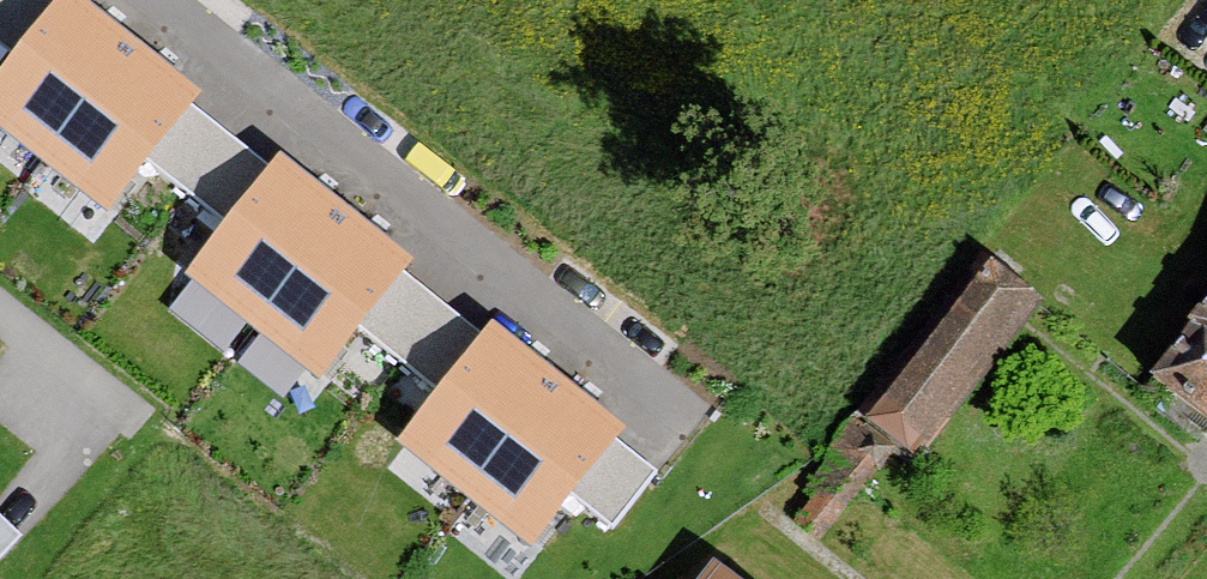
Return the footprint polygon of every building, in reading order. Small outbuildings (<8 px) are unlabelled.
[(0,77),(0,120),(108,205),(147,156),(188,104),(198,92),(82,0),(61,0),(0,77)] [(268,166),(188,104),(147,156),(227,218),(268,166)] [(278,153),(268,166),(227,218),(187,270),(322,375),(360,326),(402,272),(414,258),(278,153)] [(1028,299),(971,253),(829,430),(886,475),(1028,299)] [(483,335),(402,272),(360,326),(441,388),(483,335)] [(1153,358),(1206,404),(1206,295),(1153,358)] [(492,323),(483,335),(441,388),(403,438),(536,541),(574,492),(614,441),(626,426),(492,323)] [(655,473),(614,441),(574,492),(616,524),(655,473)] [(717,568),(709,578),(731,578),(717,568)]
